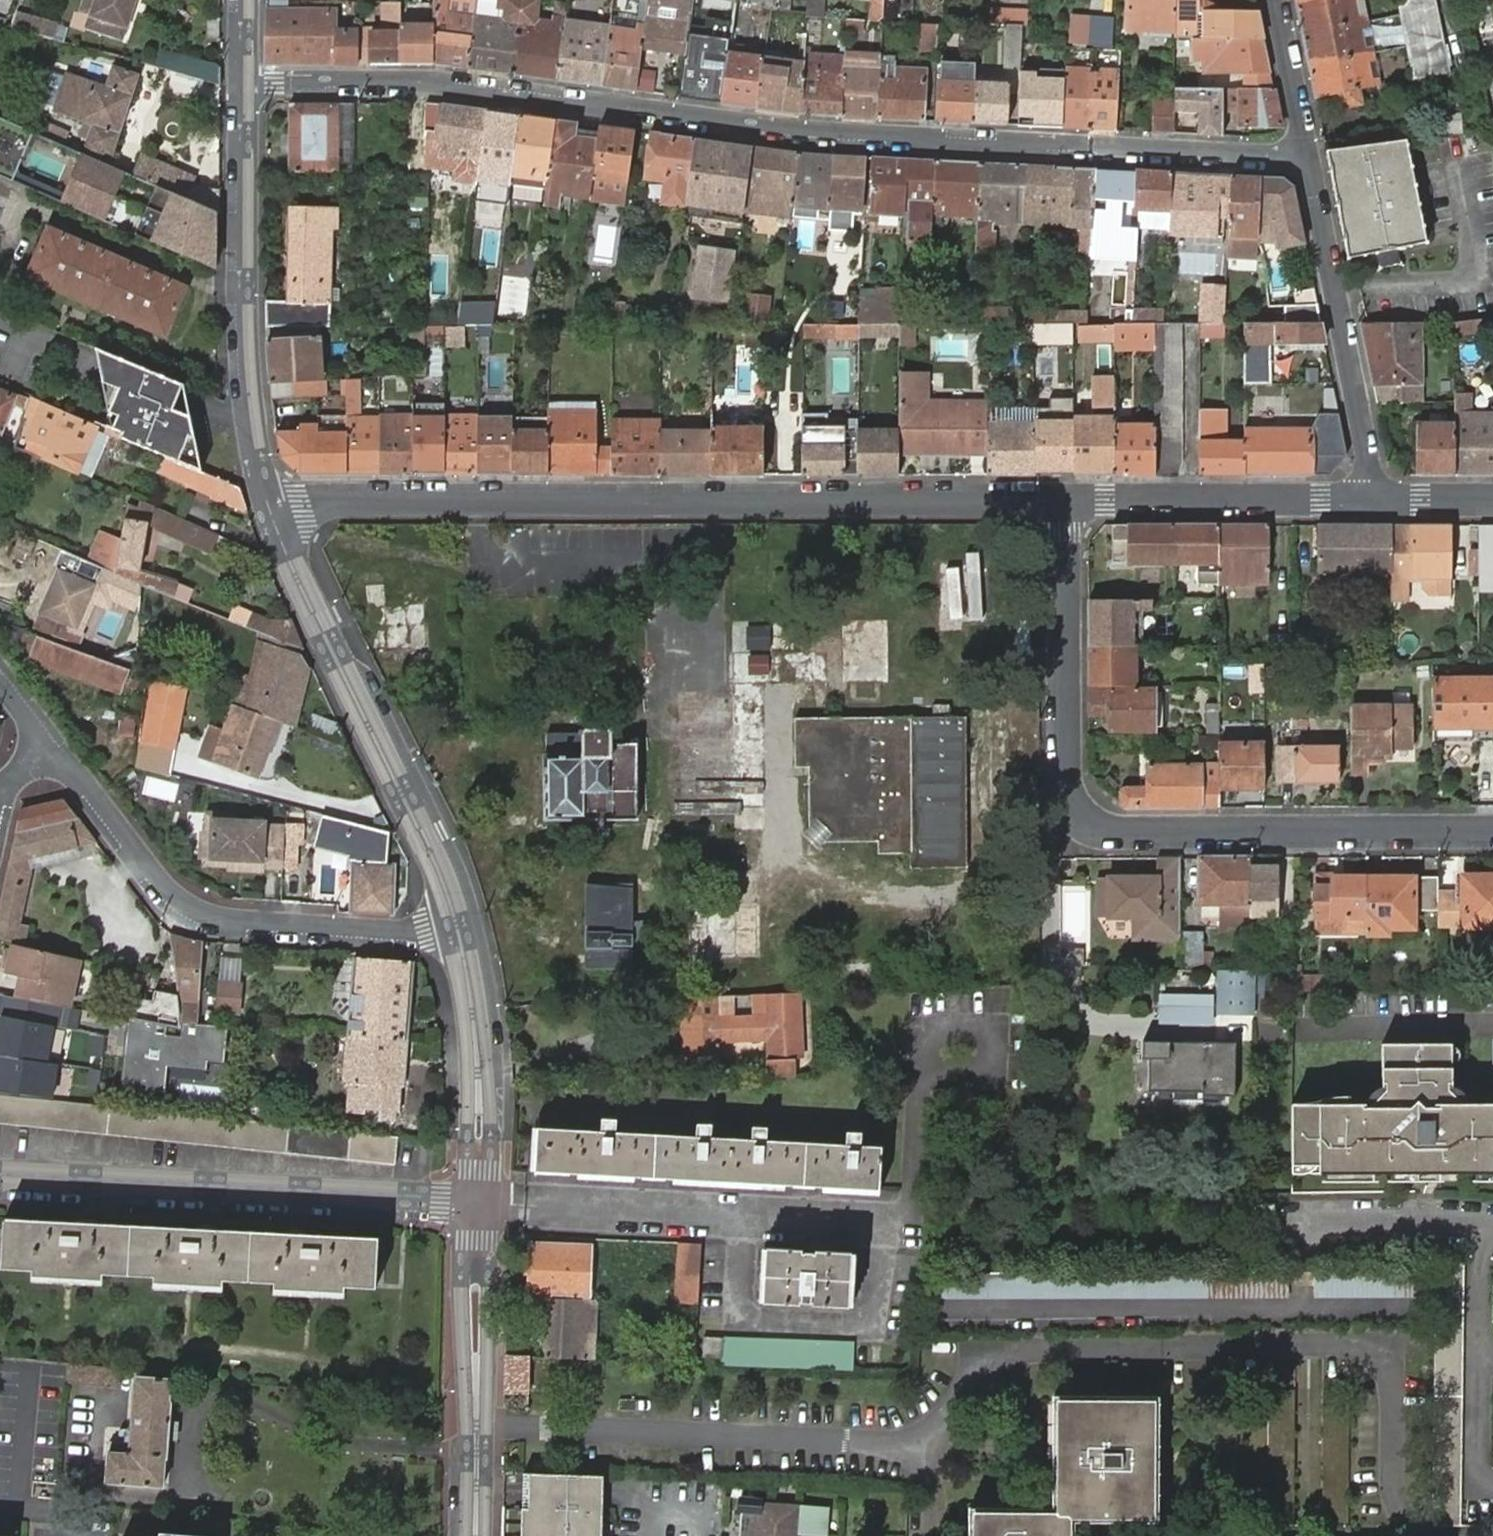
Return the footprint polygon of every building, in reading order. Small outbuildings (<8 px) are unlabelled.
[(88,17),(94,0),(83,0),(78,14),(88,17)] [(88,17),(84,29),(121,43),(136,0),(94,0),(88,17)] [(432,5),(431,27),(430,66),(466,71),(473,18),(448,14),(448,0),(432,0),(432,5)] [(473,18),(466,71),(511,77),(521,0),(499,0),(498,13),(504,14),(503,22),(473,18)] [(532,0),(521,0),(511,77),(555,83),(562,31),(566,4),(555,3),(551,22),(534,20),(536,1),(532,0)] [(647,1),(644,27),(643,36),(687,42),(693,0),(647,0),(647,1)] [(679,99),(721,105),(729,44),(735,1),(730,0),(693,0),(687,42),(685,56),(679,99)] [(772,0),(746,0),(745,3),(768,8),(771,9),(772,0)] [(805,18),(821,19),(822,0),(806,0),(805,15),(805,18)] [(869,22),(881,22),(882,0),(870,0),(869,22)] [(996,24),(1004,25),(1021,25),(1020,30),(1028,29),(1029,0),(1012,0),(1012,14),(996,15),(996,24)] [(1174,0),(1128,0),(1128,30),(1174,30),(1174,0)] [(1174,30),(1174,37),(1197,38),(1197,0),(1174,0),(1174,30)] [(1316,99),(1337,95),(1339,109),(1360,105),(1358,91),(1380,87),(1373,47),(1364,48),(1361,32),(1369,31),(1366,13),(1357,14),(1355,0),(1296,0),(1316,99)] [(1434,0),(1397,0),(1414,80),(1448,74),(1434,0)] [(399,5),(380,5),(380,30),(380,36),(370,35),(369,39),(357,39),(357,66),(399,65),(399,27),(399,5)] [(341,13),(265,14),(265,65),(357,66),(357,39),(342,39),(341,13)] [(55,25),(14,14),(8,28),(51,40),(55,25)] [(1202,14),(1201,38),(1215,39),(1262,41),(1257,14),(1202,14)] [(1096,46),(1096,17),(1065,16),(1064,45),(1096,46)] [(864,22),(845,20),(845,34),(863,35),(864,22)] [(596,36),(562,31),(555,83),(600,88),(607,31),(608,22),(598,21),(596,36)] [(635,26),(608,22),(607,31),(634,34),(635,26)] [(939,26),(921,25),(919,58),(937,58),(939,26)] [(1021,25),(1004,25),(1002,68),(1019,69),(1020,30),(1021,25)] [(607,31),(600,88),(636,93),(641,51),(643,36),(644,27),(635,26),(634,34),(607,31)] [(803,26),(802,46),(814,47),(816,27),(803,26)] [(431,27),(399,27),(399,65),(430,66),(431,27)] [(380,36),(380,30),(357,30),(357,39),(369,39),(370,35),(380,36)] [(687,42),(643,36),(641,51),(685,56),(687,42)] [(1272,91),(1262,41),(1215,39),(1215,71),(1242,73),(1241,89),(1272,91)] [(755,109),(762,60),(739,57),(740,46),(729,44),(721,105),(755,109)] [(804,49),(803,58),(801,115),(841,118),(844,60),(810,57),(810,50),(804,49)] [(157,69),(218,86),(218,68),(161,54),(157,69)] [(867,68),(868,55),(844,54),(844,60),(841,118),(877,119),(880,68),(867,68)] [(880,58),(880,56),(868,55),(867,68),(880,68),(880,58)] [(780,62),(762,60),(755,109),(801,115),(803,58),(780,57),(780,62)] [(894,59),(880,58),(880,68),(877,119),(922,121),(924,71),(894,70),(894,59)] [(1084,70),(1064,70),(1061,128),(1088,130),(1090,65),(1084,65),(1084,70)] [(1097,66),(1090,65),(1088,130),(1117,131),(1118,73),(1097,71),(1097,66)] [(973,124),(975,84),(975,69),(939,69),(939,77),(938,123),(973,124)] [(86,145),(82,159),(83,160),(100,167),(103,158),(111,161),(137,78),(110,70),(103,89),(63,77),(61,85),(70,87),(62,116),(53,113),(52,118),(84,128),(80,143),(86,145)] [(1027,78),(1019,78),(1017,126),(1057,128),(1058,87),(1043,85),(1043,99),(1037,99),(1037,107),(1026,107),(1026,100),(1027,78)] [(1007,86),(975,84),(973,124),(1005,126),(1007,86)] [(61,85),(53,113),(62,116),(70,87),(61,85)] [(1223,136),(1223,110),(1222,88),(1174,86),(1174,100),(1174,112),(1199,113),(1198,135),(1223,136)] [(1280,127),(1272,91),(1241,89),(1222,88),(1223,110),(1239,111),(1239,126),(1279,128),(1280,127)] [(1154,100),(1153,133),(1175,134),(1174,112),(1174,100),(1154,100)] [(352,105),(289,105),(288,174),(351,173),(352,105)] [(414,170),(422,170),(422,160),(424,105),(408,105),(406,163),(415,164),(414,170)] [(424,105),(422,160),(448,162),(449,152),(470,154),(469,164),(470,164),(469,173),(477,174),(484,113),(424,105)] [(508,117),(484,113),(477,174),(477,179),(489,181),(490,169),(503,170),(508,117)] [(555,123),(518,118),(510,188),(532,190),(532,180),(547,181),(555,123)] [(575,125),(555,123),(547,181),(546,195),(560,197),(588,199),(591,180),(595,141),(573,138),(575,125)] [(0,124),(0,183),(214,269),(214,216),(155,190),(145,213),(110,199),(120,175),(100,167),(83,160),(67,198),(63,200),(19,182),(16,177),(32,137),(0,124)] [(623,206),(626,186),(633,133),(597,128),(595,141),(591,180),(588,199),(588,202),(623,206)] [(693,141),(648,135),(643,182),(686,187),(693,141)] [(742,215),(752,150),(693,141),(686,187),(683,207),(742,215)] [(1427,245),(1407,141),(1327,154),(1348,260),(1378,255),(1397,251),(1427,245)] [(798,155),(752,150),(742,215),(749,215),(751,205),(762,207),(760,217),(790,221),(792,209),(798,155)] [(449,152),(448,162),(469,164),(470,154),(449,152)] [(861,158),(798,155),(792,209),(826,212),(827,209),(851,211),(850,217),(858,216),(861,158)] [(155,190),(214,216),(219,218),(219,196),(193,186),(194,180),(138,158),(130,179),(155,190)] [(907,160),(873,159),(868,221),(875,223),(877,209),(903,210),(907,160)] [(907,160),(903,210),(910,210),(909,244),(930,245),(931,226),(932,216),(934,161),(907,160)] [(979,164),(934,161),(932,216),(977,218),(979,164)] [(1022,166),(979,164),(977,218),(976,228),(975,253),(995,253),(995,230),(992,230),(993,223),(1021,224),(1022,166)] [(1054,168),(1022,166),(1021,224),(1030,225),(1030,215),(1053,216),(1054,168)] [(1094,170),(1054,168),(1053,216),(1052,226),(1082,228),(1081,255),(1091,255),(1094,190),(1094,170)] [(501,182),(503,170),(490,169),(489,181),(501,182)] [(1171,174),(1136,172),(1134,210),(1139,211),(1169,212),(1171,174)] [(1229,177),(1171,174),(1169,212),(1168,223),(1168,234),(1176,235),(1177,229),(1177,219),(1213,220),(1212,230),(1212,236),(1226,236),(1227,220),(1229,177)] [(1256,241),(1259,179),(1229,177),(1227,220),(1226,236),(1225,258),(1256,259),(1256,241)] [(1284,179),(1259,179),(1256,241),(1277,241),(1281,250),(1305,244),(1293,189),(1284,179)] [(1128,191),(1094,190),(1091,255),(1090,273),(1106,273),(1106,244),(1126,245),(1128,191)] [(560,197),(546,195),(544,207),(558,209),(560,197)] [(751,205),(749,215),(760,217),(762,207),(751,205)] [(320,329),(331,329),(332,231),(338,231),(338,209),(290,208),(288,302),(266,302),(266,330),(320,329)] [(1169,212),(1139,211),(1138,221),(1160,222),(1168,223),(1169,212)] [(1030,215),(1030,225),(1052,226),(1053,216),(1030,215)] [(1177,219),(1177,229),(1212,230),(1213,220),(1177,219)] [(1168,223),(1160,222),(1159,242),(1167,242),(1168,234),(1168,223)] [(27,281),(164,336),(182,289),(46,235),(27,281)] [(697,249),(688,300),(721,306),(730,256),(697,249)] [(1400,267),(1397,251),(1378,255),(1381,270),(1400,267)] [(476,328),(495,328),(500,285),(485,282),(481,317),(461,317),(460,328),(476,328)] [(881,291),(857,290),(855,324),(857,324),(895,324),(896,304),(896,300),(881,299),(881,291)] [(1183,325),(1216,324),(1218,296),(1185,296),(1183,325)] [(765,301),(743,299),(741,320),(762,322),(765,301)] [(821,324),(843,324),(843,299),(822,299),(821,324)] [(920,306),(896,304),(895,324),(897,324),(916,324),(921,324),(920,306)] [(1321,323),(1318,307),(1286,308),(1286,311),(1282,312),(1282,318),(1285,318),(1285,323),(1321,323)] [(972,308),(972,327),(1017,327),(1018,309),(972,308)] [(1017,327),(1048,326),(1049,314),(1049,311),(1018,309),(1017,327)] [(1154,325),(1162,325),(1164,325),(1165,310),(1134,311),(1134,326),(1154,325)] [(1117,312),(1117,325),(1134,326),(1134,311),(1117,312)] [(1048,326),(1080,326),(1088,326),(1089,313),(1049,314),(1048,326)] [(426,316),(426,329),(446,328),(460,328),(461,317),(426,316)] [(801,337),(801,324),(801,318),(783,319),(784,344),(801,344),(801,337)] [(1454,322),(1454,336),(1492,331),(1492,318),(1454,322)] [(1245,386),(1270,385),(1269,343),(1325,343),(1321,323),(1285,323),(1244,324),(1245,386)] [(857,338),(857,324),(855,324),(843,324),(821,324),(801,324),(801,337),(857,338)] [(895,324),(857,324),(857,338),(897,337),(897,324),(895,324)] [(897,337),(897,345),(917,347),(916,324),(897,324),(897,337)] [(1361,326),(1377,406),(1424,404),(1421,324),(1361,326)] [(1115,350),(1155,350),(1154,325),(1134,326),(1117,325),(1114,326),(1114,341),(1115,350)] [(1158,476),(1176,477),(1181,463),(1179,335),(1162,329),(1162,325),(1154,325),(1155,350),(1157,427),(1158,476)] [(1162,329),(1179,335),(1178,325),(1164,325),(1162,325),(1162,329)] [(1114,326),(1088,326),(1080,326),(1080,342),(1114,341),(1114,326)] [(426,336),(446,337),(446,328),(426,329),(426,336)] [(321,383),(320,329),(266,330),(271,385),(321,383)] [(184,387),(94,350),(96,359),(101,383),(118,389),(109,414),(116,418),(111,431),(121,435),(120,440),(206,475),(192,421),(175,413),(181,395),(184,387)] [(897,457),(987,457),(987,424),(987,406),(922,406),(922,379),(897,379),(897,431),(897,457)] [(360,381),(347,382),(346,398),(359,398),(360,381)] [(1074,476),(1116,477),(1115,427),(1115,382),(1092,381),(1092,421),(1074,421),(1074,476)] [(321,383),(271,385),(272,401),(326,398),(326,383),(321,383)] [(1492,476),(1492,415),(1465,415),(1465,394),(1454,394),(1454,418),(1454,476),(1492,476)] [(26,402),(13,397),(12,400),(0,396),(0,433),(10,406),(23,410),(26,402)] [(346,434),(346,477),(379,477),(379,421),(361,421),(361,405),(360,404),(359,398),(346,398),(346,434)] [(411,417),(411,477),(445,477),(445,417),(446,402),(411,402),(411,417)] [(549,405),(549,415),(597,415),(597,404),(549,405)] [(23,453),(75,475),(93,429),(43,408),(23,453)] [(1201,476),(1246,476),(1246,443),(1227,443),(1226,414),(1200,414),(1201,476)] [(549,420),(549,477),(613,477),(612,449),(598,449),(597,415),(549,415),(549,420)] [(379,421),(379,477),(411,477),(411,417),(379,416),(379,421)] [(712,477),(762,477),(762,421),(760,419),(757,418),(754,417),(752,416),(747,416),(743,416),(740,417),(737,419),(735,420),(732,421),(730,427),(712,427),(712,433),(712,477)] [(445,417),(445,477),(477,477),(477,418),(445,417)] [(477,418),(477,477),(513,477),(512,419),(512,418),(477,418)] [(1416,476),(1454,476),(1454,418),(1447,419),(1447,427),(1415,427),(1416,476)] [(512,419),(513,477),(549,477),(549,420),(512,419)] [(858,477),(857,432),(857,421),(826,421),(826,428),(802,428),(802,477),(858,477)] [(613,477),(662,477),(661,434),(661,423),(612,424),(612,449),(613,477)] [(987,476),(1035,477),(1034,424),(987,424),(987,457),(987,476)] [(298,477),(346,477),(346,434),(318,434),(318,426),(296,427),(296,434),(276,435),(280,461),(298,477)] [(1116,477),(1158,476),(1157,427),(1115,427),(1116,477)] [(1246,476),(1311,477),(1311,430),(1246,430),(1246,443),(1246,476)] [(858,477),(898,476),(897,457),(897,431),(857,432),(858,477)] [(662,477),(712,477),(712,433),(661,434),(662,477)] [(234,507),(224,483),(217,480),(211,496),(234,507)] [(247,512),(239,489),(224,483),(234,507),(247,512)] [(157,516),(128,504),(120,538),(113,572),(144,585),(175,598),(178,585),(151,576),(159,528),(154,526),(157,516)] [(1217,523),(1174,524),(1173,563),(1197,564),(1197,583),(1217,583),(1217,523)] [(1266,584),(1267,524),(1217,523),(1217,583),(1266,584)] [(1390,569),(1390,524),(1314,523),(1315,570),(1390,569)] [(1478,523),(1478,575),(1492,575),(1492,523),(1478,523)] [(1088,543),(1088,599),(1151,599),(1173,599),(1173,563),(1174,524),(1102,524),(1088,543)] [(1451,591),(1451,524),(1390,524),(1390,569),(1390,576),(1422,576),(1422,581),(1432,591),(1451,591)] [(113,572),(120,538),(100,531),(95,544),(103,548),(95,565),(107,569),(113,572)] [(142,601),(144,585),(113,572),(107,569),(105,575),(112,577),(109,587),(142,601)] [(59,570),(35,627),(72,643),(96,586),(59,570)] [(1432,591),(1422,581),(1422,591),(1432,591)] [(424,651),(425,598),(363,596),(361,650),(424,651)] [(1151,599),(1088,599),(1088,644),(1132,644),(1132,610),(1151,610),(1151,599)] [(300,650),(305,652),(293,622),(290,622),(273,622),(258,617),(238,607),(231,621),(260,633),(269,637),(300,650)] [(884,681),(885,617),(836,616),(835,680),(884,681)] [(727,619),(727,823),(762,823),(762,682),(826,682),(826,646),(789,646),(789,619),(727,619)] [(252,704),(269,637),(260,633),(243,702),(252,704)] [(124,668),(21,634),(16,650),(29,654),(26,662),(74,678),(77,670),(118,683),(124,668)] [(299,657),(300,650),(269,637),(252,704),(243,702),(238,701),(237,709),(280,725),(293,729),(310,670),(301,658),(299,657)] [(1132,684),(1132,644),(1088,644),(1088,684),(1132,684)] [(1263,675),(1263,663),(1247,663),(1247,675),(1263,675)] [(1282,663),(1266,664),(1263,663),(1263,675),(1263,682),(1273,682),(1273,674),(1282,674),(1282,663)] [(115,692),(118,683),(77,670),(74,678),(115,692)] [(1432,679),(1433,725),(1492,724),(1492,678),(1432,679)] [(125,706),(141,709),(146,683),(140,682),(132,680),(125,706)] [(827,713),(825,682),(815,683),(816,713),(827,713)] [(150,686),(141,748),(178,753),(185,693),(174,689),(150,686)] [(1110,687),(1088,688),(1088,715),(1110,714),(1110,728),(1154,729),(1154,687),(1110,687)] [(1218,734),(1218,703),(1206,703),(1206,734),(1218,734)] [(935,717),(951,717),(951,705),(935,705),(935,717)] [(1412,707),(1350,706),(1350,764),(1368,763),(1368,761),(1385,761),(1385,757),(1385,751),(1392,750),(1392,744),(1412,745),(1412,707)] [(280,725),(237,709),(234,708),(224,740),(206,734),(196,760),(256,781),(266,757),(268,758),(280,725)] [(808,825),(822,840),(877,841),(878,854),(911,854),(909,869),(967,869),(967,717),(951,717),(935,717),(833,717),(820,717),(795,717),(795,766),(808,766),(808,825)] [(352,750),(341,727),(314,718),(307,735),(352,750)] [(544,820),(637,818),(636,743),(612,743),(612,727),(583,728),(583,732),(547,733),(547,754),(543,754),(544,820)] [(1263,786),(1263,744),(1218,743),(1218,764),(1218,785),(1263,786)] [(1275,781),(1337,781),(1337,745),(1276,745),(1275,781)] [(1218,805),(1218,785),(1218,764),(1147,763),(1147,787),(1124,786),(1120,789),(1120,802),(1123,806),(1218,805)] [(1350,764),(1350,773),(1369,773),(1368,763),(1350,764)] [(0,889),(0,938),(12,941),(16,923),(3,918),(28,860),(39,857),(94,841),(62,797),(17,806),(0,889)] [(283,847),(284,826),(264,825),(264,822),(234,820),(234,814),(212,813),(211,833),(205,833),(200,833),(199,858),(210,859),(228,860),(228,865),(228,870),(235,870),(236,866),(244,866),(244,871),(262,871),(262,868),(282,868),(283,847)] [(302,817),(284,815),(284,826),(283,847),(300,849),(302,817)] [(818,845),(822,840),(808,825),(804,829),(818,845)] [(348,913),(392,916),(395,852),(352,850),(348,913)] [(1178,856),(1156,856),(1156,878),(1097,878),(1097,917),(1134,919),(1138,918),(1144,938),(1180,938),(1180,933),(1178,856)] [(1199,856),(1198,904),(1203,904),(1220,904),(1221,918),(1221,931),(1228,931),(1231,928),(1249,928),(1249,900),(1249,865),(1249,856),(1199,856)] [(28,860),(3,918),(16,923),(22,922),(39,857),(28,860)] [(1276,864),(1249,865),(1249,900),(1277,899),(1276,864)] [(1314,934),(1364,935),(1365,877),(1346,876),(1346,873),(1326,873),(1326,888),(1314,886),(1314,934)] [(1315,873),(1314,886),(1326,888),(1326,873),(1315,873)] [(1365,877),(1364,935),(1387,935),(1387,928),(1413,928),(1412,911),(1437,911),(1437,895),(1437,877),(1365,877)] [(1437,925),(1492,926),(1492,877),(1460,877),(1459,896),(1441,896),(1437,895),(1437,911),(1437,925)] [(585,885),(586,975),(597,975),(597,969),(634,969),(633,884),(585,885)] [(755,955),(756,904),(688,902),(687,953),(755,955)] [(1220,904),(1203,904),(1204,918),(1221,918),(1220,904)] [(1138,918),(1134,919),(1133,937),(1144,938),(1138,918)] [(197,940),(167,930),(176,991),(176,993),(181,1021),(197,1023),(204,940),(197,940)] [(1185,933),(1185,963),(1202,964),(1201,932),(1185,933)] [(6,971),(20,974),(26,975),(21,998),(51,1003),(69,1005),(77,959),(11,942),(6,971)] [(237,948),(219,946),(215,1002),(237,1003),(240,959),(237,959),(237,948)] [(348,1035),(409,1040),(416,961),(356,956),(348,1035)] [(1253,1014),(1254,972),(1217,971),(1216,995),(1216,1013),(1253,1014)] [(20,974),(16,996),(17,997),(21,998),(26,975),(20,974)] [(1298,977),(1291,977),(1290,991),(1306,991),(1306,977),(1298,977)] [(1306,977),(1306,991),(1321,991),(1322,977),(1306,977)] [(181,1024),(181,1021),(176,993),(155,989),(150,1008),(142,1007),(139,1020),(167,1024),(181,1024)] [(770,1037),(771,1057),(803,1056),(801,990),(684,997),(685,1019),(692,1019),(693,1060),(722,1057),(722,1040),(770,1037)] [(1216,1013),(1216,995),(1156,994),(1155,1023),(1215,1025),(1216,1013)] [(17,997),(2,995),(0,1007),(0,1097),(54,1103),(59,1066),(47,1064),(53,1027),(78,1031),(82,1007),(69,1005),(51,1003),(21,998),(17,997)] [(228,1029),(181,1024),(180,1036),(166,1035),(167,1024),(127,1020),(121,1089),(163,1093),(165,1066),(204,1070),(205,1062),(225,1064),(228,1029)] [(85,1033),(85,1055),(100,1055),(101,1034),(85,1033)] [(405,1086),(409,1040),(348,1035),(344,1080),(349,1080),(346,1110),(367,1112),(367,1108),(380,1109),(379,1119),(397,1121),(398,1111),(401,1111),(403,1087),(405,1086)] [(1231,1097),(1233,1043),(1140,1040),(1140,1056),(1145,1057),(1145,1089),(1199,1091),(1199,1102),(1215,1103),(1215,1096),(1231,1097)] [(1291,1165),(1317,1165),(1317,1173),(1417,1174),(1417,1156),(1435,1153),(1441,1142),(1441,1174),(1492,1173),(1492,1102),(1467,1103),(1467,1106),(1461,1107),(1446,1093),(1446,1083),(1449,1083),(1450,1083),(1450,1043),(1436,1043),(1381,1043),(1381,1083),(1385,1083),(1384,1091),(1370,1107),(1361,1108),(1361,1103),(1291,1104),(1291,1165)] [(1364,1103),(1361,1103),(1361,1108),(1370,1107),(1384,1091),(1385,1083),(1381,1083),(1380,1086),(1364,1103)] [(1449,1086),(1449,1083),(1446,1083),(1446,1093),(1461,1107),(1467,1106),(1467,1103),(1449,1086)] [(395,1166),(398,1139),(54,1103),(0,1097),(0,1124),(395,1166)] [(751,1139),(709,1137),(709,1125),(695,1124),(695,1137),(615,1133),(616,1121),(601,1120),(601,1133),(538,1130),(536,1173),(881,1187),(883,1144),(862,1143),(862,1131),(846,1130),(845,1143),(767,1140),(768,1126),(752,1126),(751,1139)] [(1417,1156),(1417,1174),(1425,1173),(1435,1173),(1435,1153),(1417,1156)] [(1434,1193),(1435,1190),(1435,1173),(1425,1173),(1425,1193),(1434,1193)] [(380,1237),(6,1217),(3,1266),(34,1268),(33,1274),(104,1278),(105,1272),(155,1275),(155,1281),(224,1286),(225,1278),(276,1281),(275,1288),(346,1292),(346,1286),(378,1287),(380,1237)] [(593,1245),(534,1242),(532,1293),(594,1296),(595,1290),(590,1289),(593,1245)] [(675,1300),(699,1302),(703,1242),(677,1242),(675,1300)] [(798,1299),(810,1300),(810,1304),(848,1306),(851,1251),(815,1248),(814,1253),(804,1252),(804,1248),(767,1246),(764,1302),(798,1304),(798,1299)] [(1312,1299),(1434,1299),(1434,1273),(1312,1273),(1312,1299)] [(548,1357),(595,1359),(595,1351),(587,1351),(587,1336),(596,1336),(596,1322),(589,1321),(589,1306),(597,1306),(597,1298),(551,1297),(548,1357)] [(596,1322),(597,1306),(589,1306),(589,1321),(596,1322)] [(587,1351),(595,1351),(596,1336),(587,1336),(587,1351)] [(718,1355),(718,1364),(851,1369),(853,1342),(721,1336),(721,1339),(701,1338),(700,1355),(718,1355)] [(673,1350),(673,1362),(695,1363),(696,1351),(673,1350)] [(507,1355),(506,1391),(530,1392),(531,1356),(507,1355)] [(136,1376),(157,1378),(157,1372),(136,1370),(136,1376)] [(164,1459),(170,1404),(168,1404),(171,1379),(157,1378),(136,1376),(127,1455),(126,1453),(124,1443),(111,1442),(108,1482),(159,1488),(162,1459),(164,1459)] [(1269,1527),(1295,1526),(1294,1390),(1267,1390),(1269,1527)] [(1323,1526),(1350,1526),(1348,1390),(1321,1390),(1323,1526)] [(975,1514),(975,1535),(1069,1535),(1069,1515),(1153,1517),(1153,1472),(1137,1472),(1138,1465),(1144,1466),(1144,1451),(1137,1451),(1137,1444),(1153,1445),(1153,1402),(1059,1401),(1059,1443),(1071,1443),(1071,1472),(1059,1472),(1059,1515),(975,1514)] [(1059,1443),(1059,1472),(1071,1472),(1071,1443),(1059,1443)] [(1153,1472),(1153,1445),(1137,1444),(1137,1451),(1144,1451),(1144,1466),(1138,1465),(1137,1472),(1153,1472)] [(531,1473),(523,1473),(522,1509),(529,1510),(531,1473)] [(602,1476),(531,1473),(529,1510),(527,1535),(603,1535),(603,1509),(602,1476)] [(737,1535),(792,1535),(824,1535),(824,1508),(752,1504),(753,1500),(736,1500),(734,1517),(737,1516),(737,1535)]
